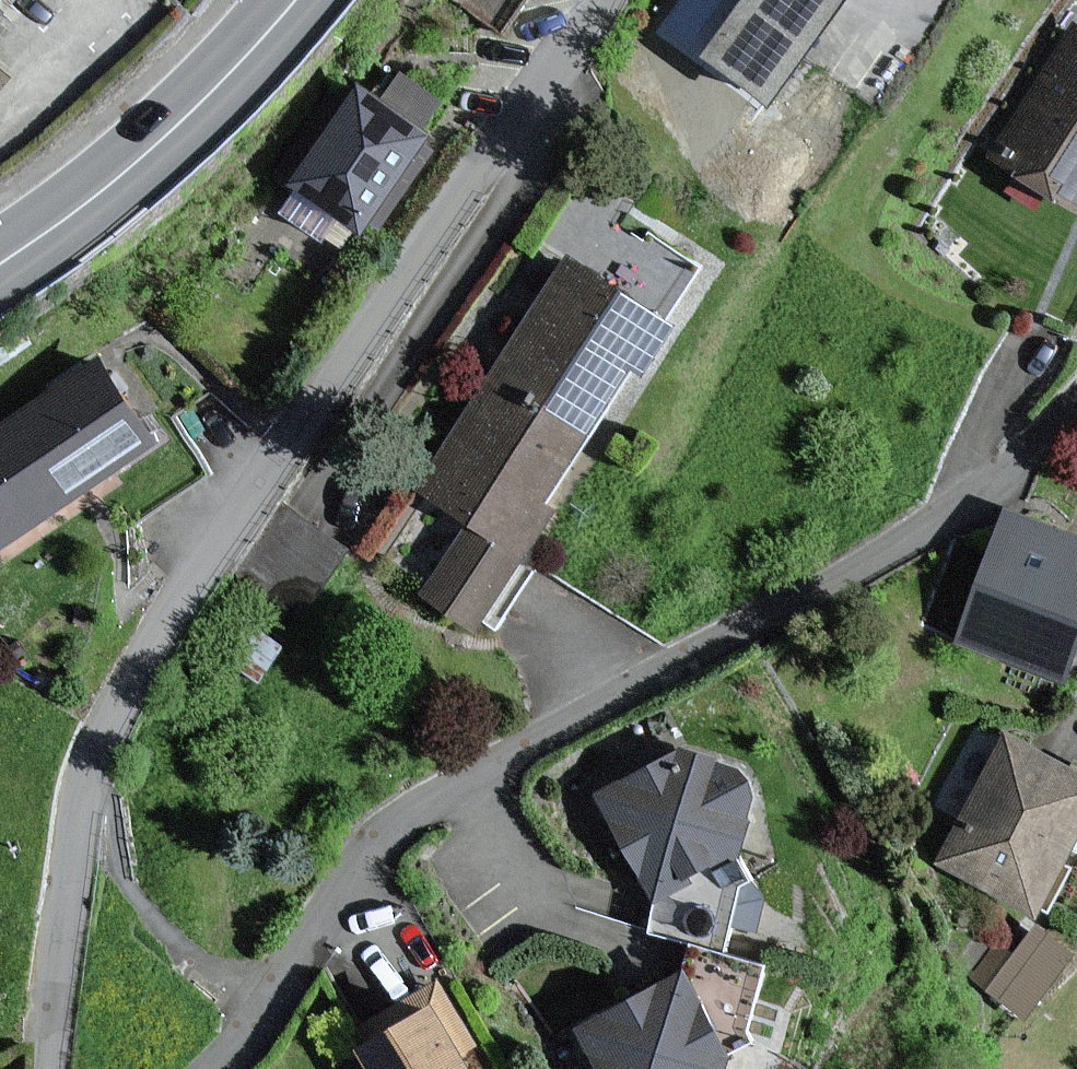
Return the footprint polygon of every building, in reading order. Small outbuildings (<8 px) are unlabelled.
[(693,63),(755,107),(831,0),(739,0),(693,63)] [(1069,30),(993,138),(1018,156),(1004,176),(1073,224),(1076,218),(1076,35),(1069,30)] [(418,157),(343,102),(278,190),(342,237),(353,221),(365,229),(418,157)] [(660,333),(560,269),(482,388),(571,446),(614,380),(625,387),(660,333)] [(0,429),(0,542),(145,446),(93,368),(0,429)] [(540,514),(531,508),(571,446),(482,388),(412,495),(460,526),(411,600),(462,633),(540,514)] [(995,523),(949,651),(1057,690),(1076,635),(1076,552),(995,523)] [(613,793),(595,800),(635,904),(745,862),(731,824),(748,817),(727,762),(714,767),(707,750),(682,759),(675,741),(604,769),(613,793)] [(997,746),(930,865),(1023,917),(1076,820),(1076,790),(997,746)] [(1070,964),(1028,933),(983,993),(1025,1024),(1070,964)] [(583,1025),(565,1033),(583,1068),(708,1068),(715,1066),(674,981),(583,1025)] [(347,1056),(354,1068),(451,1068),(421,1015),(347,1056)]
